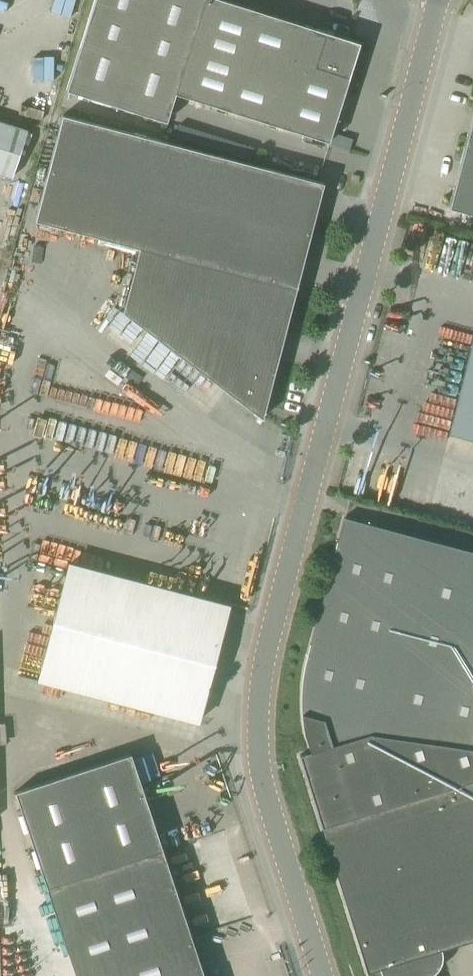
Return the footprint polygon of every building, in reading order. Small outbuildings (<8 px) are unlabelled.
[(350,77),(347,77),(357,45),(326,36),(327,33),(225,0),(95,0),(66,90),(166,122),(175,94),(329,143),(350,77)] [(449,207),(472,213),(472,112),(449,207)] [(262,418),(296,288),(323,184),(62,116),(34,221),(139,248),(122,312),(262,418)] [(21,178),(35,132),(0,122),(0,172),(21,178)] [(472,336),(448,434),(472,440),(472,336)] [(297,756),(320,829),(322,828),(367,973),(379,969),(383,975),(428,975),(434,972),(439,966),(441,958),(441,950),(472,940),(472,553),(350,520),(306,654),(301,674),(299,694),(299,715),(302,735),(308,752),(297,756)] [(210,683),(220,645),(218,645),(228,605),(68,564),(38,680),(198,721),(208,682),(210,683)] [(130,753),(14,791),(75,975),(204,975),(130,753)]
